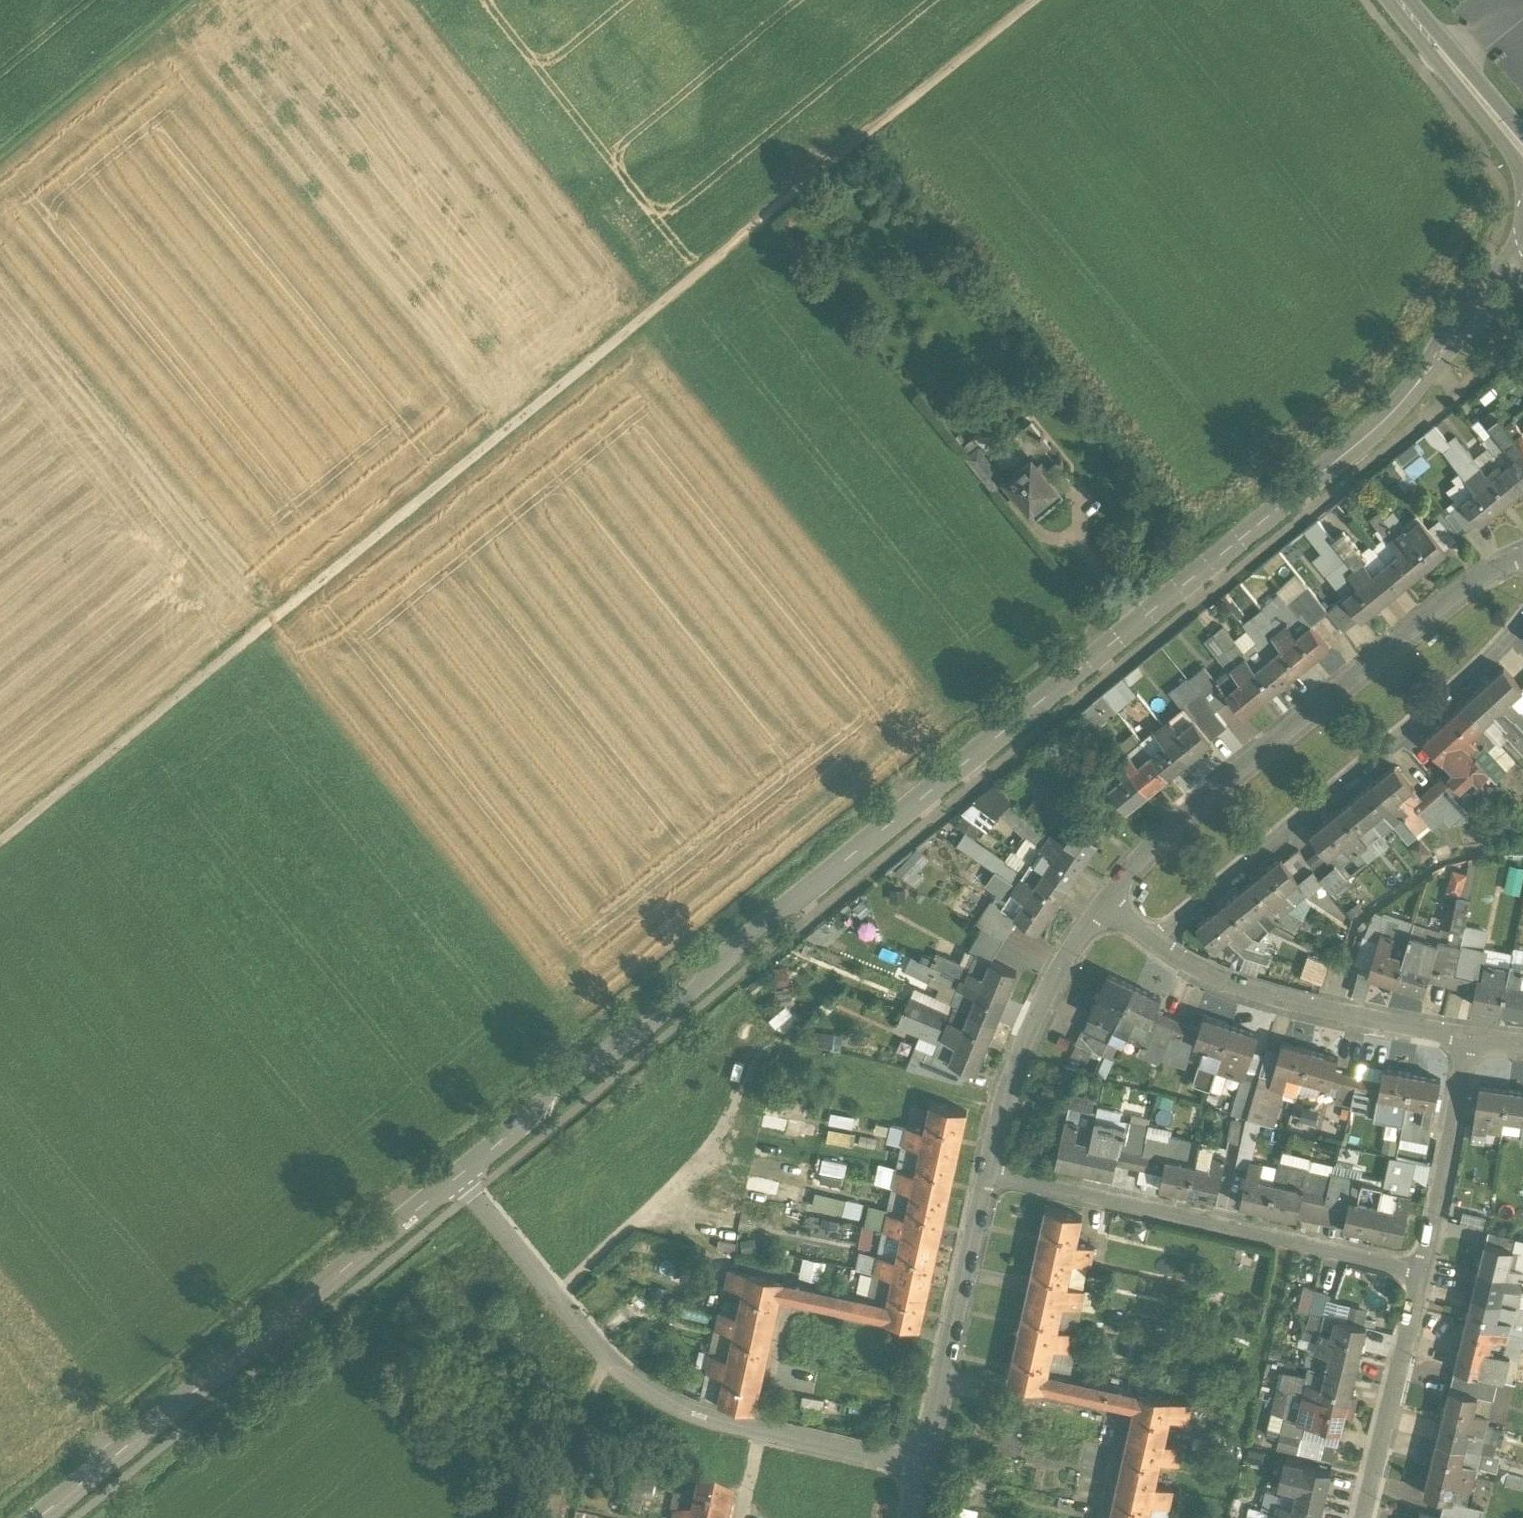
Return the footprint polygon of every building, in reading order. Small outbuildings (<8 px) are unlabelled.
[(1043,434),(1031,420),(1014,434),(1033,456),(1038,462),(1042,458),(1039,454),(1031,445),(1043,434)] [(1451,444),(1435,425),(1425,432),(1432,442),(1444,450),(1451,444)] [(1522,432),(1515,438),(1522,448),(1522,433),(1522,432)] [(1043,434),(1031,445),(1039,454),(1046,448),(1047,448),(1051,444),(1043,434)] [(1515,438),(1507,444),(1517,456),(1504,467),(1522,489),(1522,488),(1522,448),(1515,438)] [(1421,453),(1413,442),(1396,455),(1405,466),(1421,453)] [(1457,452),(1451,444),(1444,450),(1451,458),(1457,452)] [(994,466),(978,447),(966,456),(993,489),(1005,479),(1005,478),(995,466),(994,466)] [(1047,448),(1046,448),(1039,454),(1042,458),(1038,462),(1033,456),(1005,478),(1005,479),(1037,517),(1064,495),(1059,488),(1071,478),(1062,467),(1063,465),(1064,463),(1064,460),(1063,458),(1061,457),(1059,456),(1056,456),(1054,457),(1047,448)] [(1473,471),(1457,452),(1451,458),(1450,459),(1465,478),(1473,471)] [(1504,467),(1490,478),(1480,466),(1473,471),(1501,505),(1522,489),(1504,467)] [(1501,505),(1473,471),(1465,478),(1475,490),(1462,501),(1479,521),(1480,523),(1501,505)] [(1479,521),(1462,501),(1451,510),(1468,530),(1479,521)] [(1429,528),(1414,540),(1405,527),(1398,533),(1425,567),(1446,550),(1429,528)] [(1425,567),(1398,533),(1390,539),(1400,551),(1387,562),(1405,584),(1425,567)] [(1387,562),(1373,573),(1363,561),(1356,567),(1384,601),(1405,584),(1387,562)] [(1384,601),(1356,567),(1349,573),(1359,585),(1344,596),(1361,617),(1362,619),(1384,601)] [(1361,617),(1344,596),(1328,610),(1344,631),(1361,617)] [(1311,624),(1297,635),(1287,623),(1280,629),(1307,663),(1329,646),(1311,624)] [(1246,656),(1223,626),(1214,633),(1238,662),(1246,656)] [(1307,663),(1280,629),(1272,635),(1282,647),(1269,658),(1287,680),(1307,663)] [(1238,662),(1214,633),(1205,641),(1229,670),(1238,662)] [(1269,658),(1256,668),(1246,656),(1238,662),(1266,697),(1287,680),(1269,658)] [(1266,697),(1238,662),(1229,670),(1217,680),(1232,698),(1245,714),(1266,697)] [(1484,685),(1513,717),(1520,710),(1510,699),(1522,687),(1504,666),(1484,685)] [(1124,677),(1104,694),(1117,710),(1137,693),(1124,677)] [(1217,680),(1212,684),(1210,682),(1198,690),(1216,711),(1232,698),(1217,680)] [(1484,685),(1464,703),(1483,724),(1496,712),(1506,724),(1513,717),(1484,685)] [(1216,711),(1198,690),(1180,705),(1182,708),(1184,707),(1210,739),(1228,726),(1227,726),(1216,711)] [(1117,710),(1104,694),(1094,701),(1107,717),(1117,710)] [(1464,703),(1445,721),(1474,754),(1481,747),(1471,735),(1483,724),(1464,703)] [(1182,708),(1162,724),(1190,758),(1212,741),(1210,739),(1184,707),(1182,708)] [(1474,754),(1445,721),(1425,740),(1443,761),(1445,759),(1457,748),(1467,760),(1474,754)] [(1155,730),(1165,742),(1152,753),(1170,775),(1190,758),(1162,724),(1155,730)] [(1142,741),(1128,752),(1139,764),(1152,753),(1142,741)] [(1467,760),(1457,748),(1445,759),(1455,770),(1448,775),(1460,788),(1462,786),(1470,796),(1482,785),(1487,790),(1498,780),(1474,754),(1467,760)] [(1152,753),(1139,764),(1128,752),(1121,758),(1149,792),(1170,775),(1152,753)] [(1149,792),(1121,758),(1113,764),(1123,777),(1109,788),(1125,808),(1127,810),(1149,792)] [(1395,764),(1374,782),(1401,815),(1409,809),(1399,797),(1413,786),(1395,764)] [(1109,788),(1108,789),(1095,773),(1077,788),(1110,820),(1125,808),(1109,788)] [(1460,788),(1448,775),(1438,784),(1463,812),(1475,801),(1470,796),(1462,786),(1460,788)] [(1401,815),(1374,782),(1354,799),(1371,820),(1384,810),(1394,822),(1401,815)] [(1463,812),(1438,784),(1426,795),(1442,813),(1451,823),(1463,812)] [(1409,809),(1401,815),(1416,832),(1434,817),(1436,819),(1442,813),(1426,795),(1409,809)] [(1354,799),(1333,815),(1361,849),(1368,843),(1358,831),(1371,820),(1354,799)] [(1361,849),(1333,815),(1312,833),(1325,849),(1329,854),(1331,854),(1341,867),(1354,856),(1354,855),(1361,849)] [(1099,841),(1075,825),(1066,840),(1053,832),(1047,840),(1083,864),(1099,841)] [(1083,864),(1047,840),(1042,848),(1055,856),(1046,870),(1069,885),(1083,864)] [(914,882),(933,859),(918,846),(899,870),(914,882)] [(1309,862),(1299,848),(1284,860),(1300,878),(1286,890),(1296,902),(1323,879),(1309,862)] [(1341,867),(1331,854),(1329,854),(1325,849),(1309,862),(1323,879),(1331,889),(1339,883),(1348,876),(1341,867)] [(1361,849),(1354,855),(1354,856),(1361,865),(1369,859),(1361,849)] [(1284,860),(1282,857),(1261,875),(1288,908),(1296,902),(1286,890),(1300,878),(1284,860)] [(1456,867),(1448,888),(1462,892),(1469,872),(1456,867)] [(1069,885),(1046,870),(1036,884),(1023,876),(1018,884),(1054,908),(1069,885)] [(997,871),(989,884),(996,889),(1005,876),(997,871)] [(1261,875),(1240,892),(1257,913),(1271,902),(1281,915),(1288,908),(1261,875)] [(1339,883),(1331,889),(1336,896),(1344,890),(1339,883)] [(1054,908),(1018,884),(1012,892),(1025,901),(1015,915),(1038,931),(1054,908)] [(1240,892),(1219,908),(1247,942),(1255,936),(1245,924),(1257,913),(1240,892)] [(1219,908),(1198,926),(1216,947),(1229,936),(1239,948),(1247,942),(1219,908)] [(1391,916),(1375,911),(1365,935),(1379,939),(1381,932),(1386,933),(1391,918),(1391,916)] [(1399,921),(1391,918),(1386,933),(1395,936),(1397,928),(1399,921)] [(1395,936),(1390,951),(1404,955),(1411,933),(1397,928),(1395,936)] [(1371,965),(1369,973),(1372,974),(1396,982),(1404,955),(1390,951),(1395,936),(1386,933),(1381,932),(1379,939),(1371,965)] [(1365,935),(1363,934),(1355,962),(1361,964),(1361,963),(1371,965),(1379,939),(1365,935)] [(1448,940),(1442,968),(1453,971),(1460,943),(1448,940)] [(1474,946),(1460,943),(1453,971),(1468,974),(1474,946)] [(1329,962),(1309,954),(1306,964),(1326,972),(1329,962)] [(1432,964),(1404,955),(1396,982),(1423,990),(1427,978),(1431,965),(1432,964)] [(971,966),(955,959),(949,972),(966,980),(970,971),(971,966)] [(1017,972),(991,960),(984,977),(970,971),(966,980),(1006,997),(1017,972)] [(1371,965),(1361,963),(1361,964),(1354,992),(1367,995),(1372,974),(1369,973),(1371,965)] [(1326,972),(1306,964),(1301,976),(1321,983),(1326,972)] [(1442,968),(1431,965),(1427,978),(1450,984),(1453,971),(1442,968)] [(1468,974),(1453,971),(1450,984),(1475,990),(1478,977),(1468,974)] [(1136,985),(1110,972),(1090,1013),(1091,1013),(1103,1019),(1104,1017),(1110,1004),(1123,1011),(1136,985)] [(1506,981),(1478,975),(1478,977),(1475,990),(1472,1003),(1501,1009),(1506,981)] [(1006,997),(966,980),(962,989),(977,995),(970,1011),(996,1021),(1006,997)] [(1506,981),(1501,1009),(1522,1013),(1522,984),(1506,981)] [(1162,997),(1136,985),(1123,1011),(1150,1024),(1151,1022),(1156,1010),(1162,997)] [(1178,1019),(1156,1010),(1151,1022),(1165,1028),(1172,1031),(1178,1019)] [(996,1021),(970,1011),(964,1026),(950,1020),(946,1029),(986,1046),(996,1021)] [(1103,1019),(1091,1013),(1086,1024),(1112,1036),(1117,1024),(1104,1017),(1103,1019)] [(1231,1024),(1204,1015),(1199,1028),(1195,1041),(1194,1042),(1223,1052),(1231,1024)] [(1199,1028),(1178,1019),(1172,1031),(1195,1041),(1199,1028)] [(946,1029),(931,1022),(927,1031),(942,1038),(946,1029)] [(1155,1024),(1151,1034),(1161,1038),(1165,1028),(1155,1024)] [(1258,1033),(1231,1024),(1223,1052),(1236,1056),(1232,1071),(1245,1075),(1258,1033)] [(986,1046),(946,1029),(942,1038),(957,1044),(950,1059),(950,1060),(967,1068),(976,1071),(986,1046)] [(957,1044),(942,1038),(936,1053),(950,1059),(957,1044)] [(1311,1049),(1283,1041),(1271,1084),(1284,1088),(1288,1072),(1303,1076),(1311,1049)] [(950,1059),(936,1053),(920,1046),(913,1063),(937,1073),(936,1075),(964,1082),(967,1068),(950,1060),(950,1059)] [(1338,1057),(1311,1049),(1303,1076),(1331,1084),(1331,1083),(1335,1069),(1338,1057)] [(1412,1073),(1384,1067),(1381,1080),(1379,1094),(1378,1095),(1407,1100),(1412,1073)] [(1359,1075),(1335,1069),(1331,1083),(1355,1088),(1359,1075)] [(1440,1078),(1412,1073),(1407,1100),(1406,1103),(1401,1132),(1429,1137),(1440,1078)] [(1381,1080),(1359,1075),(1355,1088),(1379,1094),(1381,1080)] [(1508,1088),(1479,1084),(1473,1128),(1486,1130),(1488,1115),(1505,1117),(1508,1088)] [(1508,1088),(1505,1117),(1522,1120),(1522,1090),(1508,1088)] [(967,1110),(932,1102),(926,1130),(907,1125),(904,1142),(922,1146),(958,1154),(967,1110)] [(1097,1112),(1070,1106),(1067,1120),(1079,1123),(1094,1126),(1096,1120),(1097,1112)] [(792,1118),(790,1122),(765,1115),(762,1123),(805,1135),(808,1123),(792,1118)] [(1067,1120),(1066,1120),(1056,1164),(1085,1170),(1091,1142),(1076,1138),(1079,1123),(1067,1120)] [(1126,1127),(1096,1120),(1094,1126),(1091,1142),(1120,1148),(1119,1149),(1122,1150),(1125,1135),(1128,1136),(1129,1132),(1125,1132),(1126,1127)] [(1128,1136),(1125,1135),(1122,1150),(1119,1149),(1117,1163),(1140,1168),(1143,1154),(1146,1139),(1128,1136)] [(1120,1148),(1091,1142),(1085,1170),(1114,1176),(1117,1163),(1119,1149),(1120,1148)] [(958,1154),(922,1146),(916,1173),(898,1169),(894,1185),(913,1190),(948,1197),(958,1154)] [(1213,1152),(1210,1168),(1195,1165),(1189,1193),(1217,1199),(1227,1155),(1213,1152)] [(1167,1160),(1143,1154),(1140,1168),(1164,1173),(1167,1160)] [(1403,1157),(1390,1154),(1386,1173),(1399,1176),(1403,1157)] [(1195,1165),(1167,1158),(1167,1160),(1164,1173),(1161,1186),(1189,1193),(1195,1165)] [(1264,1163),(1250,1160),(1241,1204),(1269,1210),(1275,1182),(1260,1179),(1264,1163)] [(799,1202),(803,1185),(751,1173),(748,1190),(799,1202)] [(1304,1188),(1275,1182),(1269,1210),(1298,1216),(1301,1203),(1304,1190),(1304,1188)] [(948,1197),(913,1190),(907,1216),(888,1212),(885,1228),(903,1232),(939,1240),(948,1197)] [(1327,1195),(1304,1190),(1301,1203),(1324,1208),(1327,1195)] [(1394,1208),(1379,1205),(1372,1233),(1401,1239),(1411,1195),(1397,1193),(1394,1208)] [(1350,1200),(1327,1195),(1324,1208),(1348,1213),(1350,1200)] [(1379,1205),(1351,1199),(1350,1200),(1348,1213),(1345,1227),(1372,1233),(1379,1205)] [(1083,1216),(1047,1208),(1037,1252),(1073,1260),(1091,1264),(1095,1247),(1077,1243),(1083,1216)] [(939,1240),(903,1232),(898,1259),(879,1255),(875,1271),(894,1275),(930,1283),(939,1240)] [(1486,1242),(1480,1268),(1522,1278),(1522,1274),(1522,1268),(1510,1265),(1514,1248),(1486,1242)] [(1073,1260),(1037,1252),(1027,1294),(1064,1302),(1082,1307),(1086,1289),(1067,1285),(1073,1260)] [(784,1279),(730,1267),(727,1284),(745,1288),(739,1314),(775,1322),(781,1295),(784,1280),(784,1279)] [(1522,1278),(1480,1268),(1473,1294),(1501,1301),(1505,1284),(1519,1288),(1522,1278)] [(930,1283),(894,1275),(888,1302),(885,1318),(885,1319),(920,1327),(930,1283)] [(861,1297),(784,1280),(781,1295),(858,1312),(861,1297)] [(1331,1295),(1316,1290),(1311,1310),(1312,1310),(1324,1313),(1331,1295)] [(1064,1302),(1027,1294),(1018,1337),(1054,1346),(1072,1350),(1076,1332),(1058,1328),(1064,1302)] [(1501,1301),(1473,1294),(1467,1320),(1509,1330),(1511,1320),(1497,1317),(1501,1301)] [(888,1302),(861,1297),(858,1312),(885,1318),(888,1302)] [(1366,1311),(1348,1307),(1345,1319),(1363,1323),(1366,1311)] [(739,1314),(721,1310),(717,1327),(735,1331),(730,1358),(765,1365),(775,1322),(739,1314)] [(1324,1313),(1312,1310),(1304,1338),(1318,1342),(1320,1331),(1335,1335),(1340,1318),(1340,1317),(1324,1313)] [(1345,1319),(1340,1318),(1335,1335),(1320,1331),(1318,1342),(1360,1352),(1367,1324),(1363,1323),(1345,1319)] [(1509,1330),(1467,1320),(1460,1347),(1488,1353),(1492,1336),(1507,1339),(1509,1330)] [(1509,1330),(1507,1339),(1507,1340),(1508,1340),(1522,1344),(1522,1338),(1522,1333),(1509,1330)] [(1507,1339),(1492,1336),(1488,1353),(1460,1347),(1455,1367),(1497,1378),(1504,1379),(1510,1354),(1504,1353),(1508,1340),(1507,1340),(1507,1339)] [(1054,1346),(1018,1337),(1008,1381),(1044,1389),(1048,1372),(1054,1346)] [(1360,1352),(1318,1342),(1316,1350),(1331,1354),(1327,1370),(1354,1377),(1360,1352)] [(730,1358),(711,1354),(708,1370),(726,1374),(720,1402),(756,1410),(765,1365),(730,1358)] [(1294,1363),(1272,1358),(1270,1371),(1284,1374),(1285,1371),(1291,1373),(1294,1363)] [(1291,1373),(1285,1371),(1284,1374),(1281,1388),(1291,1390),(1305,1392),(1307,1383),(1323,1387),(1327,1370),(1309,1366),(1307,1376),(1291,1373)] [(1497,1378),(1455,1367),(1450,1388),(1478,1394),(1478,1395),(1492,1398),(1497,1378)] [(1354,1377),(1327,1370),(1323,1387),(1307,1383),(1305,1392),(1348,1403),(1354,1377)] [(1075,1378),(1048,1372),(1045,1387),(1071,1393),(1075,1378)] [(1138,1392),(1075,1378),(1071,1393),(1135,1407),(1138,1392)] [(1280,1387),(1274,1412),(1285,1414),(1291,1390),(1281,1388),(1280,1387)] [(1478,1394),(1450,1388),(1444,1414),(1486,1424),(1488,1415),(1474,1412),(1478,1395),(1478,1394)] [(1193,1403),(1138,1391),(1138,1392),(1135,1407),(1129,1435),(1165,1443),(1171,1417),(1189,1421),(1193,1403)] [(1348,1403),(1305,1392),(1303,1402),(1318,1405),(1314,1422),(1341,1429),(1348,1403)] [(1492,1398),(1478,1395),(1474,1412),(1488,1415),(1492,1398)] [(1486,1424),(1444,1414),(1437,1440),(1465,1447),(1469,1430),(1484,1434),(1486,1424)] [(1165,1443),(1129,1435),(1120,1477),(1156,1485),(1161,1459),(1179,1463),(1183,1447),(1165,1443)] [(1465,1447),(1437,1440),(1431,1467),(1473,1477),(1476,1467),(1461,1463),(1465,1447)] [(1331,1470),(1286,1460),(1280,1486),(1298,1490),(1325,1496),(1331,1470)] [(1473,1477),(1431,1467),(1424,1493),(1446,1498),(1467,1503),(1473,1477)] [(1508,1472),(1506,1482),(1522,1486),(1522,1475),(1508,1472)] [(1120,1477),(1111,1517),(1148,1517),(1152,1502),(1170,1506),(1174,1489),(1156,1485),(1120,1477)] [(642,1515),(646,1495),(656,1497),(658,1483),(636,1479),(631,1513),(642,1515)] [(1298,1490),(1293,1507),(1278,1504),(1276,1513),(1298,1517),(1320,1517),(1325,1496),(1298,1490)] [(700,1494),(695,1517),(732,1517),(735,1502),(700,1494)] [(1446,1498),(1441,1517),(1482,1517),(1484,1507),(1467,1503),(1446,1498)]
